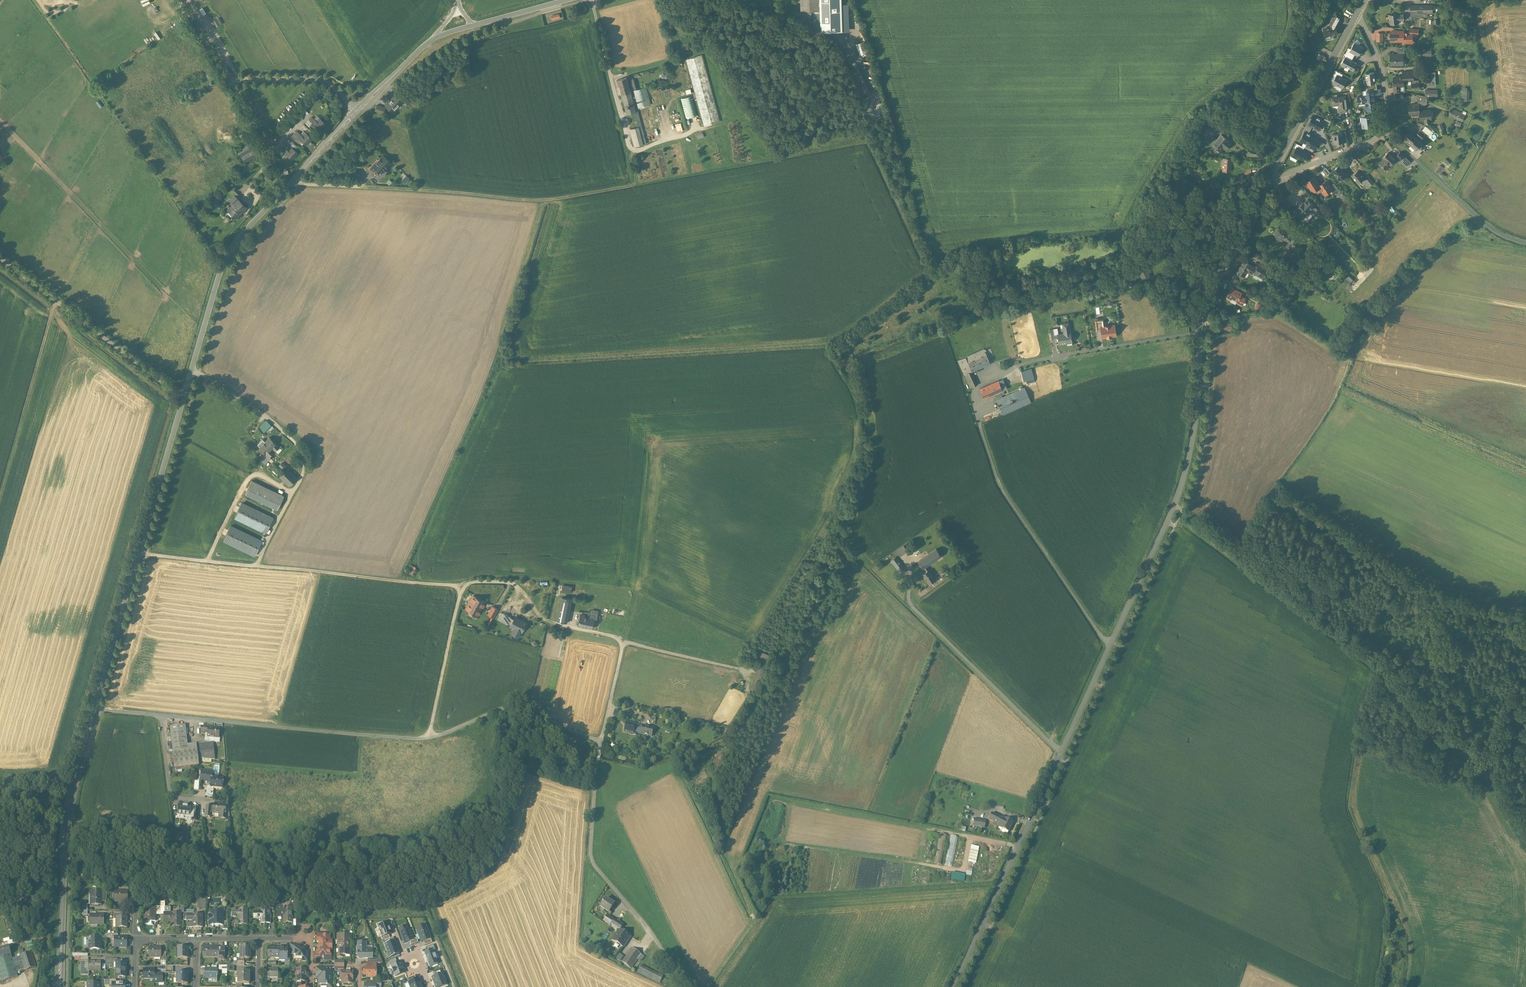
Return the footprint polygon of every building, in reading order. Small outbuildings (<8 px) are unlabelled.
[(801,11),(820,11),(820,31),(841,31),(840,0),(800,0),(801,11)] [(1433,6),(1410,6),(1411,17),(1423,17),(1423,14),(1433,14),(1433,6)] [(1398,14),(1389,15),(1391,24),(1399,23),(1399,21),(1405,20),(1404,14),(1398,15),(1398,14)] [(1341,19),(1335,16),(1332,22),(1337,25),(1338,25),(1341,19)] [(219,17),(213,20),(216,27),(223,23),(219,17)] [(1336,26),(1330,28),(1330,27),(1324,29),(1325,35),(1326,35),(1326,36),(1338,34),(1336,26)] [(161,38),(166,35),(162,28),(157,31),(161,38)] [(1400,31),(1391,31),(1391,41),(1399,41),(1399,40),(1399,33),(1400,33),(1400,31)] [(1409,33),(1403,33),(1400,33),(1399,33),(1399,40),(1403,40),(1403,43),(1412,43),(1412,34),(1412,33),(1409,33)] [(863,40),(856,43),(860,55),(867,52),(863,40)] [(1351,49),(1350,51),(1355,54),(1358,55),(1360,52),(1360,53),(1363,47),(1359,45),(1359,46),(1354,43),(1351,49)] [(1350,51),(1351,49),(1349,47),(1344,56),(1345,57),(1352,60),(1355,54),(1350,51)] [(1397,54),(1397,55),(1391,55),(1391,65),(1401,65),(1401,59),(1403,59),(1403,55),(1403,54),(1398,54),(1397,54)] [(702,55),(686,60),(694,92),(692,92),(694,98),(696,97),(704,126),(720,121),(702,55)] [(1345,57),(1341,65),(1345,67),(1346,66),(1353,70),(1357,63),(1352,60),(1345,57)] [(1408,72),(1402,72),(1403,76),(1403,82),(1411,81),(1414,81),(1414,80),(1413,71),(1408,71),(1408,72)] [(1365,79),(1366,84),(1368,84),(1375,83),(1376,83),(1374,72),(1366,73),(1366,79),(1365,79)] [(1341,77),(1337,75),(1336,77),(1333,83),(1337,85),(1338,85),(1343,87),(1347,80),(1341,77)] [(1403,76),(1393,77),(1394,87),(1394,90),(1400,89),(1399,86),(1404,86),(1404,85),(1403,82),(1403,76)] [(626,77),(616,80),(617,80),(618,80),(622,94),(630,92),(628,83),(627,80),(627,77),(626,78),(626,77)] [(1419,80),(1414,80),(1414,81),(1411,81),(1411,84),(1412,89),(1420,88),(1420,86),(1419,83),(1419,80)] [(646,87),(633,91),(638,108),(651,104),(646,87)] [(630,92),(622,94),(627,115),(634,113),(636,112),(635,112),(630,92)] [(1426,97),(1417,94),(1418,102),(1427,102),(1426,97)] [(1374,95),(1367,96),(1365,96),(1358,97),(1358,102),(1365,101),(1367,110),(1376,109),(1374,95)] [(394,96),(386,106),(392,112),(401,103),(394,96)] [(691,96),(681,99),(686,118),(696,115),(691,96)] [(1346,96),(1332,97),(1333,104),(1339,103),(1340,111),(1347,110),(1346,96)] [(1415,105),(1409,106),(1409,114),(1420,113),(1419,111),(1419,104),(1415,104),(1415,105)] [(1429,110),(1419,111),(1420,113),(1420,120),(1425,120),(1425,122),(1427,122),(1427,123),(1430,123),(1430,119),(1429,110)] [(1464,117),(1451,110),(1449,115),(1462,121),(1464,117)] [(646,143),(638,111),(635,112),(636,112),(634,113),(638,127),(643,144),(646,143)] [(1308,124),(1314,127),(1319,117),(1313,115),(1308,124)] [(1372,116),(1362,117),(1363,127),(1374,126),(1372,116)] [(1314,127),(1320,130),(1324,120),(1319,117),(1314,127)] [(324,125),(319,120),(316,124),(313,127),(318,132),(324,125)] [(1216,130),(1209,123),(1206,126),(1213,132),(1216,130)] [(1431,136),(1434,131),(1425,126),(1423,130),(1431,136)] [(638,127),(630,129),(635,147),(643,144),(638,127)] [(1414,134),(1410,131),(1404,138),(1407,140),(1406,141),(1410,145),(1415,140),(1417,138),(1413,135),(1414,134)] [(297,135),(294,132),(289,138),(298,145),(300,143),(298,141),(294,138),(297,135)] [(1312,136),(1304,132),(1300,142),(1307,145),(1312,136)] [(1338,133),(1332,134),(1333,141),(1333,144),(1336,144),(1335,143),(1339,143),(1343,142),(1342,135),(1338,135),(1338,133)] [(310,140),(304,135),(301,138),(298,141),(300,143),(304,146),(310,140)] [(1233,142),(1223,135),(1219,140),(1216,138),(1212,143),(1219,148),(1220,145),(1224,148),(1225,146),(1229,149),(1233,142)] [(1319,140),(1312,136),(1307,145),(1315,149),(1319,140)] [(1415,140),(1411,145),(1415,149),(1419,143),(1415,140)] [(254,148),(250,143),(240,149),(244,155),(250,152),(250,153),(242,157),(245,162),(260,153),(256,147),(254,148)] [(1308,152),(1297,147),(1292,156),(1297,159),(1298,158),(1300,159),(1302,160),(1305,155),(1307,156),(1308,152)] [(297,154),(292,149),(289,152),(286,156),(291,160),(297,154)] [(1389,152),(1383,158),(1390,165),(1397,158),(1392,154),(1391,155),(1389,152)] [(383,155),(372,166),(378,171),(375,174),(380,178),(386,172),(384,169),(390,163),(383,155)] [(1404,156),(1401,160),(1403,161),(1402,162),(1406,166),(1410,162),(1404,156)] [(1233,158),(1224,158),(1224,163),(1225,163),(1224,170),(1230,171),(1231,163),(1232,163),(1233,158)] [(1390,165),(1383,158),(1379,162),(1386,169),(1390,165)] [(1436,170),(1439,174),(1445,168),(1441,164),(1436,170)] [(1341,167),(1339,168),(1338,167),(1333,170),(1336,173),(1334,174),(1337,177),(1338,176),(1341,180),(1344,178),(1347,176),(1347,175),(1346,175),(1344,172),(1341,167)] [(1358,170),(1352,175),(1358,183),(1365,178),(1358,170)] [(1307,182),(1306,182),(1309,186),(1311,189),(1315,190),(1320,187),(1319,185),(1320,185),(1316,178),(1313,178),(1307,182)] [(1307,182),(1305,179),(1301,181),(1307,188),(1309,186),(1306,182),(1307,182)] [(1320,185),(1319,185),(1320,187),(1322,190),(1322,191),(1324,195),(1332,190),(1327,180),(1320,185)] [(229,197),(238,189),(234,185),(226,193),(229,197)] [(1340,191),(1337,193),(1343,201),(1346,198),(1340,191)] [(212,203),(218,208),(222,204),(216,199),(212,203)] [(1308,199),(1299,207),(1307,216),(1315,207),(1308,199)] [(239,201),(227,213),(234,220),(246,207),(239,201)] [(1325,222),(1317,234),(1323,238),(1330,227),(1331,226),(1325,222)] [(1295,226),(1286,235),(1281,228),(1274,236),(1279,241),(1281,239),(1285,243),(1281,247),(1286,253),(1296,242),(1292,237),(1296,233),(1299,230),(1295,226)] [(1330,227),(1323,238),(1327,240),(1334,230),(1330,227)] [(1251,264),(1243,260),(1236,272),(1244,276),(1247,271),(1253,274),(1254,273),(1257,268),(1256,268),(1250,265),(1251,264)] [(1262,267),(1258,265),(1256,268),(1257,268),(1254,273),(1257,274),(1258,274),(1262,276),(1263,276),(1267,270),(1262,267)] [(1232,272),(1228,279),(1233,282),(1237,275),(1232,272)] [(1350,284),(1353,279),(1349,275),(1345,279),(1350,284)] [(1241,293),(1232,288),(1227,298),(1231,301),(1232,299),(1237,302),(1236,303),(1242,306),(1245,299),(1240,296),(1241,293)] [(1103,320),(1095,321),(1097,331),(1101,330),(1101,327),(1104,327),(1103,320)] [(1069,323),(1063,324),(1065,333),(1058,334),(1060,344),(1073,342),(1071,332),(1069,323)] [(1104,327),(1101,327),(1101,330),(1102,337),(1116,335),(1114,325),(1104,327)] [(1001,348),(999,347),(997,347),(995,348),(993,350),(992,352),(992,355),(993,357),(995,359),(997,360),(1000,360),(1003,358),(1004,356),(1005,353),(1004,351),(1003,349),(1001,348)] [(988,348),(962,360),(973,387),(980,384),(975,371),(994,363),(988,348)] [(1033,368),(1023,371),(1025,381),(1036,378),(1033,368)] [(1001,380),(982,388),(987,399),(998,394),(1000,399),(1005,397),(1002,392),(1006,390),(1001,380)] [(1000,399),(998,399),(1005,414),(1033,401),(1027,387),(1005,397),(1000,399)] [(261,425),(260,427),(264,432),(270,425),(268,422),(263,427),(261,425)] [(269,437),(260,447),(267,454),(264,456),(265,456),(269,460),(269,461),(271,458),(270,456),(274,452),(270,449),(272,447),(275,451),(279,447),(269,437)] [(269,460),(265,456),(260,460),(265,465),(269,460)] [(288,469),(280,477),(289,486),(297,478),(288,469)] [(270,490),(252,481),(245,494),(263,503),(270,490)] [(284,496),(270,490),(263,503),(277,510),(284,496)] [(273,518),(242,503),(235,517),(269,534),(270,530),(268,529),(273,518)] [(264,542),(230,526),(223,540),(255,556),(261,543),(263,544),(264,542)] [(903,546),(896,551),(900,556),(907,551),(903,546)] [(936,549),(918,561),(923,568),(923,567),(928,564),(941,556),(936,549)] [(905,569),(896,557),(891,561),(900,573),(905,569)] [(926,571),(922,574),(929,584),(935,580),(931,574),(932,573),(930,569),(929,569),(926,571)] [(485,603),(473,596),(466,609),(478,616),(485,603)] [(572,599),(562,597),(557,621),(567,623),(572,599)] [(498,610),(492,607),(488,615),(493,617),(498,610)] [(501,612),(497,619),(501,621),(510,626),(511,625),(514,619),(505,615),(505,614),(501,612)] [(590,618),(584,617),(585,615),(581,615),(578,625),(593,628),(594,619),(590,618)] [(527,623),(515,617),(514,619),(511,625),(516,628),(513,633),(511,632),(511,633),(519,637),(522,631),(522,632),(527,623)] [(637,725),(628,723),(628,725),(626,732),(635,734),(635,732),(643,734),(643,736),(652,738),(654,729),(645,727),(644,728),(637,726),(637,725)] [(185,725),(170,727),(173,752),(188,750),(187,745),(185,725)] [(220,729),(210,728),(210,727),(201,727),(201,731),(208,732),(207,737),(210,737),(219,738),(220,729)] [(213,742),(196,744),(198,758),(215,760),(213,742)] [(188,750),(173,752),(172,752),(174,768),(178,768),(199,765),(198,758),(196,744),(187,745),(188,750)] [(212,772),(201,771),(201,775),(203,776),(203,781),(209,782),(210,783),(211,783),(211,777),(212,777),(212,772)] [(212,777),(211,777),(211,783),(210,786),(214,786),(222,787),(223,778),(212,777)] [(226,805),(214,804),(214,806),(213,810),(213,813),(220,814),(225,815),(225,814),(226,805)] [(189,806),(178,805),(177,814),(188,815),(189,806)] [(1001,818),(992,813),(989,819),(994,822),(998,824),(1001,818)] [(1013,822),(1001,817),(1001,818),(998,824),(997,826),(1003,829),(1009,832),(1013,822)] [(986,821),(975,819),(973,826),(984,828),(986,821)] [(947,835),(938,833),(933,862),(942,864),(947,835)] [(958,837),(949,835),(944,864),(953,866),(958,837)] [(979,847),(972,845),(969,861),(976,862),(979,847)] [(952,872),(951,879),(965,881),(966,873),(952,872)] [(27,886),(22,889),(22,888),(19,891),(22,896),(30,891),(27,886)] [(101,891),(91,891),(91,905),(92,905),(101,905),(101,902),(107,902),(107,901),(103,901),(103,893),(107,893),(107,891),(101,891)] [(127,891),(114,891),(114,902),(127,902),(127,891)] [(206,908),(206,898),(197,899),(198,909),(206,908)] [(615,904),(606,898),(600,906),(609,912),(615,904)] [(283,908),(276,908),(276,916),(283,916),(283,923),(292,923),(292,907),(283,907),(283,908)] [(148,912),(144,912),(144,921),(155,921),(155,912),(155,908),(148,908),(148,912)] [(239,910),(231,910),(231,918),(241,918),(241,925),(246,925),(246,910),(239,910)] [(270,910),(260,910),(260,911),(253,911),(253,919),(260,919),(260,924),(266,924),(266,928),(266,924),(270,924),(270,913),(270,910)] [(222,911),(211,911),(211,915),(209,915),(209,925),(223,925),(222,911)] [(181,913),(172,913),(165,913),(164,913),(164,915),(164,922),(172,922),(172,926),(181,926),(181,913)] [(203,914),(192,914),(187,914),(187,920),(192,920),(193,927),(203,927),(203,914)] [(104,915),(90,915),(90,925),(98,925),(104,925),(104,915)] [(613,919),(607,915),(604,920),(610,924),(613,919)] [(123,916),(117,916),(117,917),(117,927),(127,927),(127,916),(123,916)] [(645,930),(624,916),(619,923),(614,919),(611,924),(620,929),(613,940),(624,946),(630,936),(638,941),(645,930)] [(388,924),(377,924),(382,937),(383,937),(389,935),(391,934),(388,924)] [(431,939),(425,924),(416,928),(421,943),(423,942),(431,939)] [(407,925),(398,929),(404,944),(410,941),(414,940),(414,939),(410,929),(408,929),(407,925)] [(329,935),(323,935),(323,936),(317,936),(317,942),(318,942),(318,948),(317,948),(317,954),(320,954),(320,960),(330,960),(330,953),(329,953),(329,950),(330,950),(331,949),(331,948),(331,947),(330,947),(330,946),(329,946),(329,935)] [(350,935),(340,935),(340,939),(337,939),(337,945),(339,945),(339,954),(341,954),(342,955),(350,955),(350,950),(349,950),(348,948),(348,942),(349,941),(350,941),(350,935)] [(102,937),(91,937),(91,941),(91,945),(89,945),(89,950),(100,950),(100,943),(102,943),(102,937)] [(118,937),(114,937),(114,939),(114,948),(114,947),(126,947),(126,948),(126,937),(118,937)] [(399,953),(394,940),(386,943),(384,944),(389,957),(399,953)] [(366,942),(358,942),(358,946),(356,947),(356,950),(358,951),(358,954),(360,954),(360,955),(362,957),(362,958),(372,958),(372,951),(369,951),(368,950),(366,950),(366,942)] [(0,949),(0,958),(10,955),(11,954),(8,946),(0,949)] [(306,948),(303,948),(303,947),(302,947),(302,946),(301,947),(300,947),(300,948),(297,948),(297,952),(290,952),(290,954),(296,954),(296,957),(302,957),(302,961),(307,961),(307,956),(306,956),(306,948)] [(218,953),(218,947),(206,948),(206,957),(218,957),(218,953)] [(250,947),(244,947),(240,947),(240,955),(242,955),(241,959),(250,959),(250,954),(250,947)] [(279,948),(267,947),(267,957),(279,957),(279,948)] [(161,948),(149,948),(149,957),(160,957),(161,957),(161,952),(161,948)] [(188,948),(178,948),(177,958),(188,958),(188,948)] [(644,957),(632,948),(622,962),(631,968),(638,959),(641,961),(644,957)] [(438,964),(436,959),(437,959),(435,954),(434,954),(433,951),(432,949),(427,951),(424,952),(425,956),(426,960),(427,960),(429,967),(438,964)] [(31,952),(19,955),(20,957),(24,969),(24,970),(36,967),(31,952)] [(0,958),(0,975),(2,981),(17,977),(16,972),(24,969),(20,957),(12,959),(10,955),(0,958)] [(100,962),(88,962),(88,971),(100,971),(100,962)] [(117,962),(116,962),(116,963),(117,963),(117,968),(116,968),(116,972),(125,972),(125,967),(126,967),(126,964),(125,964),(125,962),(117,962)] [(404,973),(400,962),(397,963),(391,965),(395,976),(404,973)] [(663,976),(641,965),(637,972),(660,983),(663,976)] [(367,967),(366,967),(366,969),(364,969),(364,975),(366,975),(366,978),(370,978),(370,977),(374,977),(375,975),(375,971),(376,970),(376,967),(367,967)] [(150,970),(145,970),(145,969),(143,969),(143,978),(149,978),(154,978),(154,974),(154,969),(150,969),(150,970)] [(217,969),(212,969),(212,970),(209,970),(209,969),(205,969),(205,978),(217,979),(217,969)] [(278,969),(267,969),(267,978),(278,978),(278,969)] [(305,969),(297,969),(297,971),(296,971),(296,979),(300,979),(300,981),(305,981),(305,975),(306,975),(306,972),(305,972),(305,969)] [(322,970),(321,974),(322,983),(322,984),(326,984),(326,985),(327,985),(327,986),(331,986),(331,977),(332,976),(332,974),(331,973),(331,970),(327,970),(322,970)] [(249,971),(238,971),(238,984),(249,984),(249,971)] [(344,971),(341,971),(341,974),(340,974),(340,976),(341,976),(341,977),(343,977),(343,983),(352,983),(352,980),(352,979),(353,979),(353,978),(353,977),(353,976),(352,976),(352,971),(344,971)] [(187,972),(177,972),(177,984),(187,984),(187,972)] [(442,973),(434,976),(432,977),(435,986),(441,986),(447,985),(442,973)] [(409,986),(417,986),(422,985),(420,981),(419,978),(416,979),(409,982),(407,982),(409,986)]
